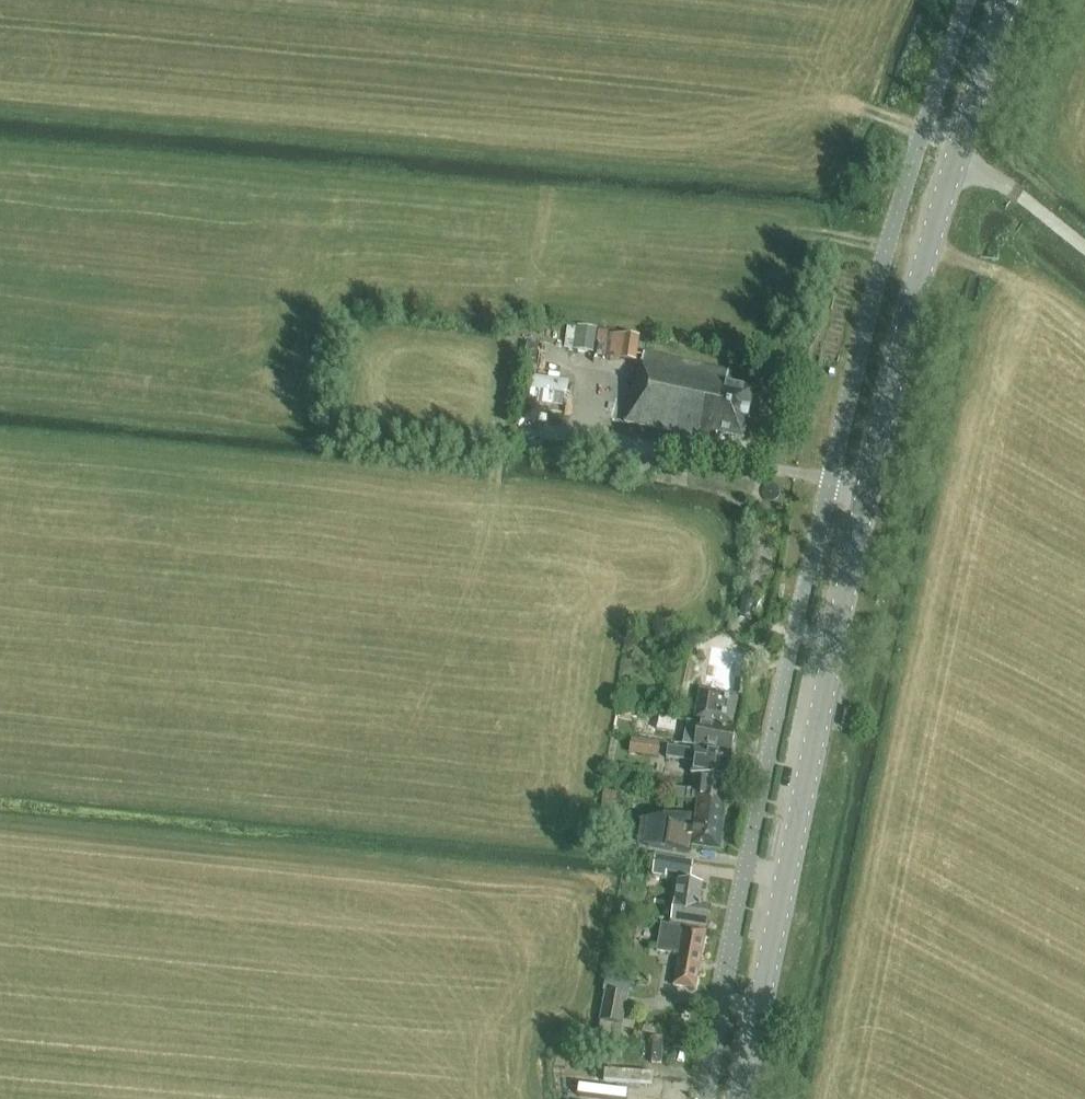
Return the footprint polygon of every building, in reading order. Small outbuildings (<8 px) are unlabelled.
[(575,325),(572,348),(594,351),(597,329),(575,325)] [(611,333),(608,357),(637,361),(640,337),(640,336),(635,335),(611,333)] [(743,440),(754,391),(726,385),(729,371),(643,353),(638,378),(635,377),(625,423),(700,438),(701,436),(716,439),(717,434),(743,440)] [(721,675),(720,684),(735,686),(738,667),(723,665),(721,675)] [(694,720),(705,722),(736,728),(741,698),(699,690),(694,720)] [(675,732),(677,719),(659,715),(659,717),(652,715),(650,724),(657,726),(657,728),(675,732)] [(735,731),(700,724),(696,747),(731,753),(735,731)] [(641,741),(639,756),(657,758),(659,743),(641,741)] [(691,776),(696,777),(702,778),(728,781),(731,756),(668,748),(666,759),(693,763),(691,776)] [(702,778),(696,777),(694,790),(668,787),(667,798),(697,802),(697,800),(698,801),(726,804),(728,781),(702,778)] [(651,781),(649,795),(663,797),(665,784),(651,781)] [(603,791),(602,802),(617,803),(618,793),(603,791)] [(720,852),(726,804),(698,801),(696,817),(650,823),(651,824),(647,847),(689,854),(689,849),(692,849),(693,848),(720,852)] [(690,863),(655,857),(652,875),(665,877),(666,873),(688,876),(690,863)] [(650,875),(649,881),(660,883),(661,877),(650,875)] [(707,927),(710,907),(699,905),(703,885),(679,881),(672,922),(707,927)] [(696,989),(706,932),(662,924),(657,950),(679,955),(673,985),(696,989)] [(600,1020),(621,1024),(630,982),(608,978),(600,1020)] [(600,1020),(597,1033),(619,1037),(619,1036),(621,1024),(600,1020)] [(665,1061),(666,1036),(647,1036),(646,1061),(665,1061)] [(607,1072),(606,1082),(656,1083),(656,1073),(607,1072)]
